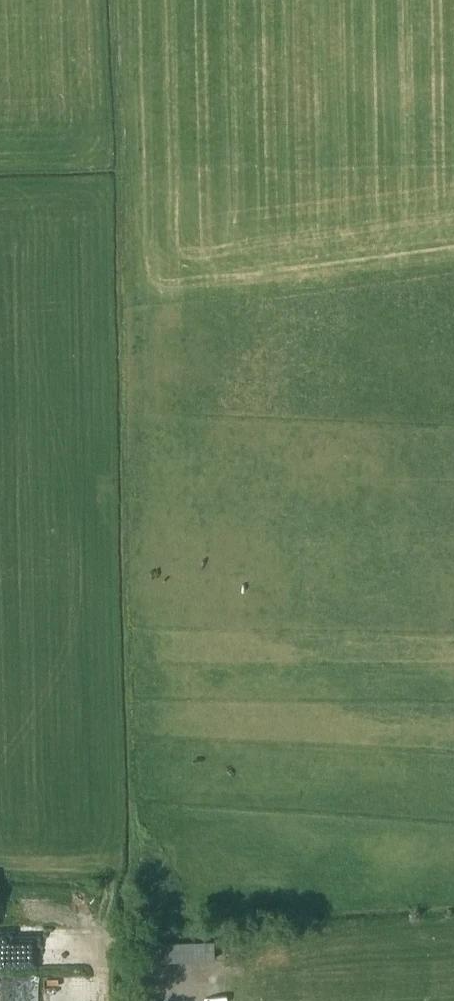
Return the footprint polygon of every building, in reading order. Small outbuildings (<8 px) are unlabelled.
[(214,937),(152,939),(153,959),(215,957),(214,937)]
